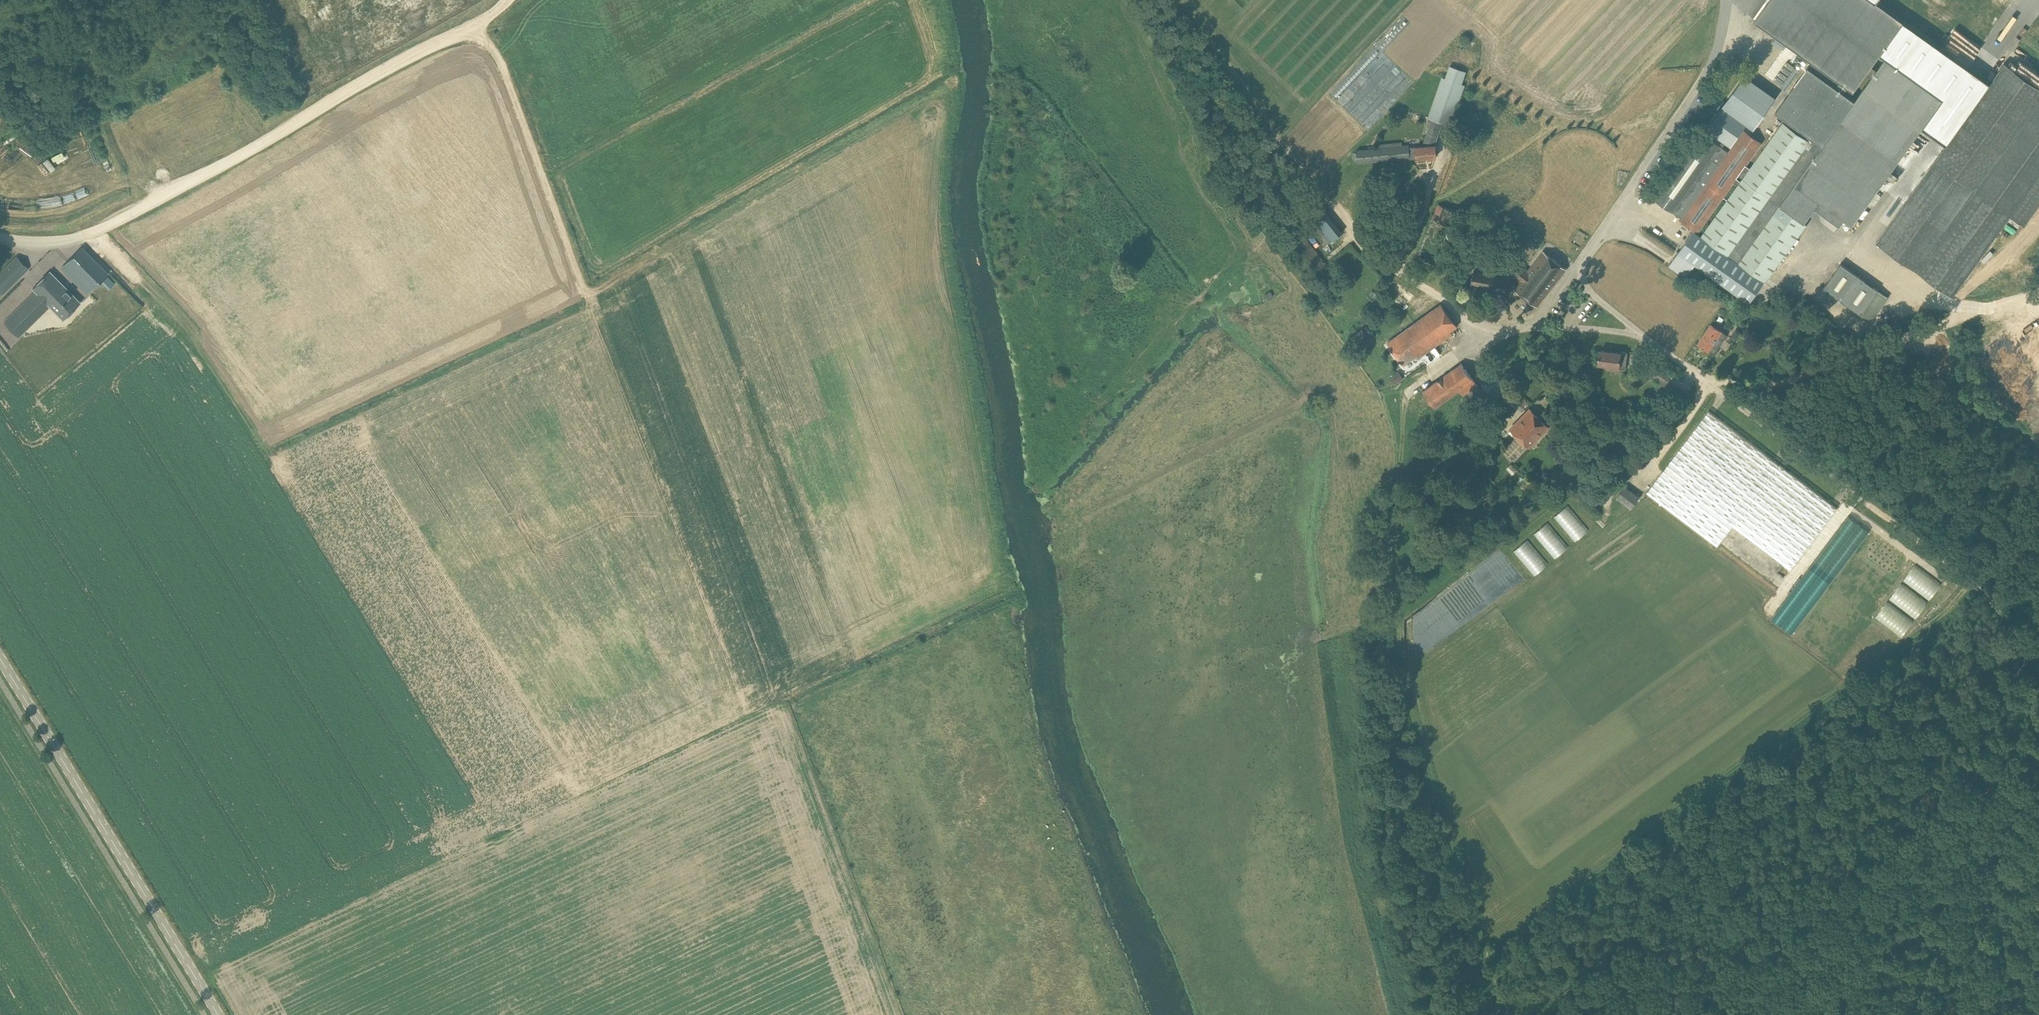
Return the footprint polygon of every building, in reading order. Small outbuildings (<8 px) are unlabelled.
[(1669,265),(1686,277),(1692,269),(1695,264),(1715,279),(1749,303),(1765,280),(1766,281),(1807,224),(1805,223),(1815,208),(1816,208),(1820,201),(1844,219),(1852,225),(1922,127),(1946,144),(1877,242),(1952,296),(2010,215),(2038,174),(2038,87),(2004,62),(1990,83),(1876,1),(1877,0),(1770,0),(1755,20),(1840,81),(1836,86),(1808,66),(1776,112),(1813,138),(1811,141),(1782,121),(1701,236),(1694,230),(1669,265)] [(1415,145),(1356,151),(1357,163),(1416,157),(1416,159),(1437,156),(1436,145),(1434,145),(1442,122),(1451,125),(1465,85),(1462,84),(1466,71),(1450,66),(1445,78),(1443,77),(1428,118),(1432,119),(1423,146),(1415,147),(1415,145)] [(1745,75),(1722,106),(1747,124),(1754,129),(1776,97),(1745,75)] [(1723,140),(1720,145),(1723,147),(1726,142),(1731,146),(1747,124),(1722,106),(1707,128),(1723,140)] [(1720,145),(1703,133),(1690,152),(1656,200),(1672,211),(1673,211),(1682,218),(1681,220),(1698,233),(1763,142),(1744,129),(1729,151),(1723,147),(1720,145)] [(1326,211),(1315,219),(1333,241),(1343,233),(1326,211)] [(108,273),(83,248),(62,268),(73,279),(87,293),(99,281),(108,273)] [(1513,259),(1505,269),(1518,279),(1520,277),(1523,279),(1515,289),(1537,305),(1566,268),(1544,251),(1529,271),(1513,259)] [(17,256),(0,273),(0,291),(3,294),(29,267),(17,256)] [(1889,296),(1841,263),(1824,287),(1872,320),(1889,296)] [(81,302),(51,271),(34,288),(36,291),(4,322),(19,337),(51,305),(64,319),(81,302)] [(1498,278),(1494,275),(1474,271),(1472,282),(1492,286),(1496,284),(1498,278)] [(103,281),(110,288),(115,283),(109,276),(103,281)] [(1274,296),(1271,291),(1265,294),(1268,299),(1274,296)] [(1441,304),(1388,342),(1404,365),(1418,355),(1420,357),(1435,346),(1442,355),(1451,349),(1444,339),(1452,334),(1451,331),(1458,326),(1441,304)] [(1360,338),(1370,331),(1363,321),(1358,324),(1361,328),(1356,332),(1360,338)] [(1727,335),(1712,324),(1698,343),(1714,354),(1727,335)] [(1742,332),(1736,328),(1733,333),(1739,336),(1742,332)] [(1720,347),(1727,352),(1733,344),(1726,339),(1720,347)] [(1627,362),(1628,352),(1621,351),(1621,352),(1600,350),(1599,355),(1598,358),(1599,358),(1598,364),(1618,366),(1619,361),(1627,362)] [(1410,410),(1413,414),(1416,412),(1432,402),(1437,409),(1460,391),(1464,396),(1478,385),(1461,362),(1460,363),(1461,364),(1424,390),(1424,389),(1423,390),(1427,396),(1412,407),(1413,408),(1410,410)] [(1651,376),(1665,386),(1672,375),(1658,366),(1651,376)] [(1391,376),(1396,382),(1403,377),(1398,371),(1391,376)] [(1549,426),(1531,409),(1528,411),(1528,410),(1521,417),(1522,417),(1511,429),(1529,446),(1549,426)] [(1837,507),(1709,410),(1647,492),(1717,545),(1733,525),(1791,569),(1831,515),(1837,507)] [(1576,475),(1567,466),(1555,478),(1563,488),(1576,475)] [(1525,488),(1531,492),(1535,484),(1528,481),(1525,488)] [(1625,485),(1616,496),(1632,509),(1640,497),(1625,485)] [(1567,505),(1553,517),(1575,541),(1589,529),(1567,505)] [(1547,522),(1533,534),(1555,558),(1568,546),(1547,522)] [(1528,539),(1513,550),(1534,575),(1548,564),(1528,539)] [(1827,543),(1774,620),(1792,632),(1797,625),(1790,620),(1793,615),(1802,621),(1832,579),(1825,574),(1828,571),(1829,572),(1835,564),(1828,559),(1832,554),(1829,552),(1832,547),(1827,543)] [(1915,564),(1904,581),(1931,599),(1942,583),(1915,564)]
